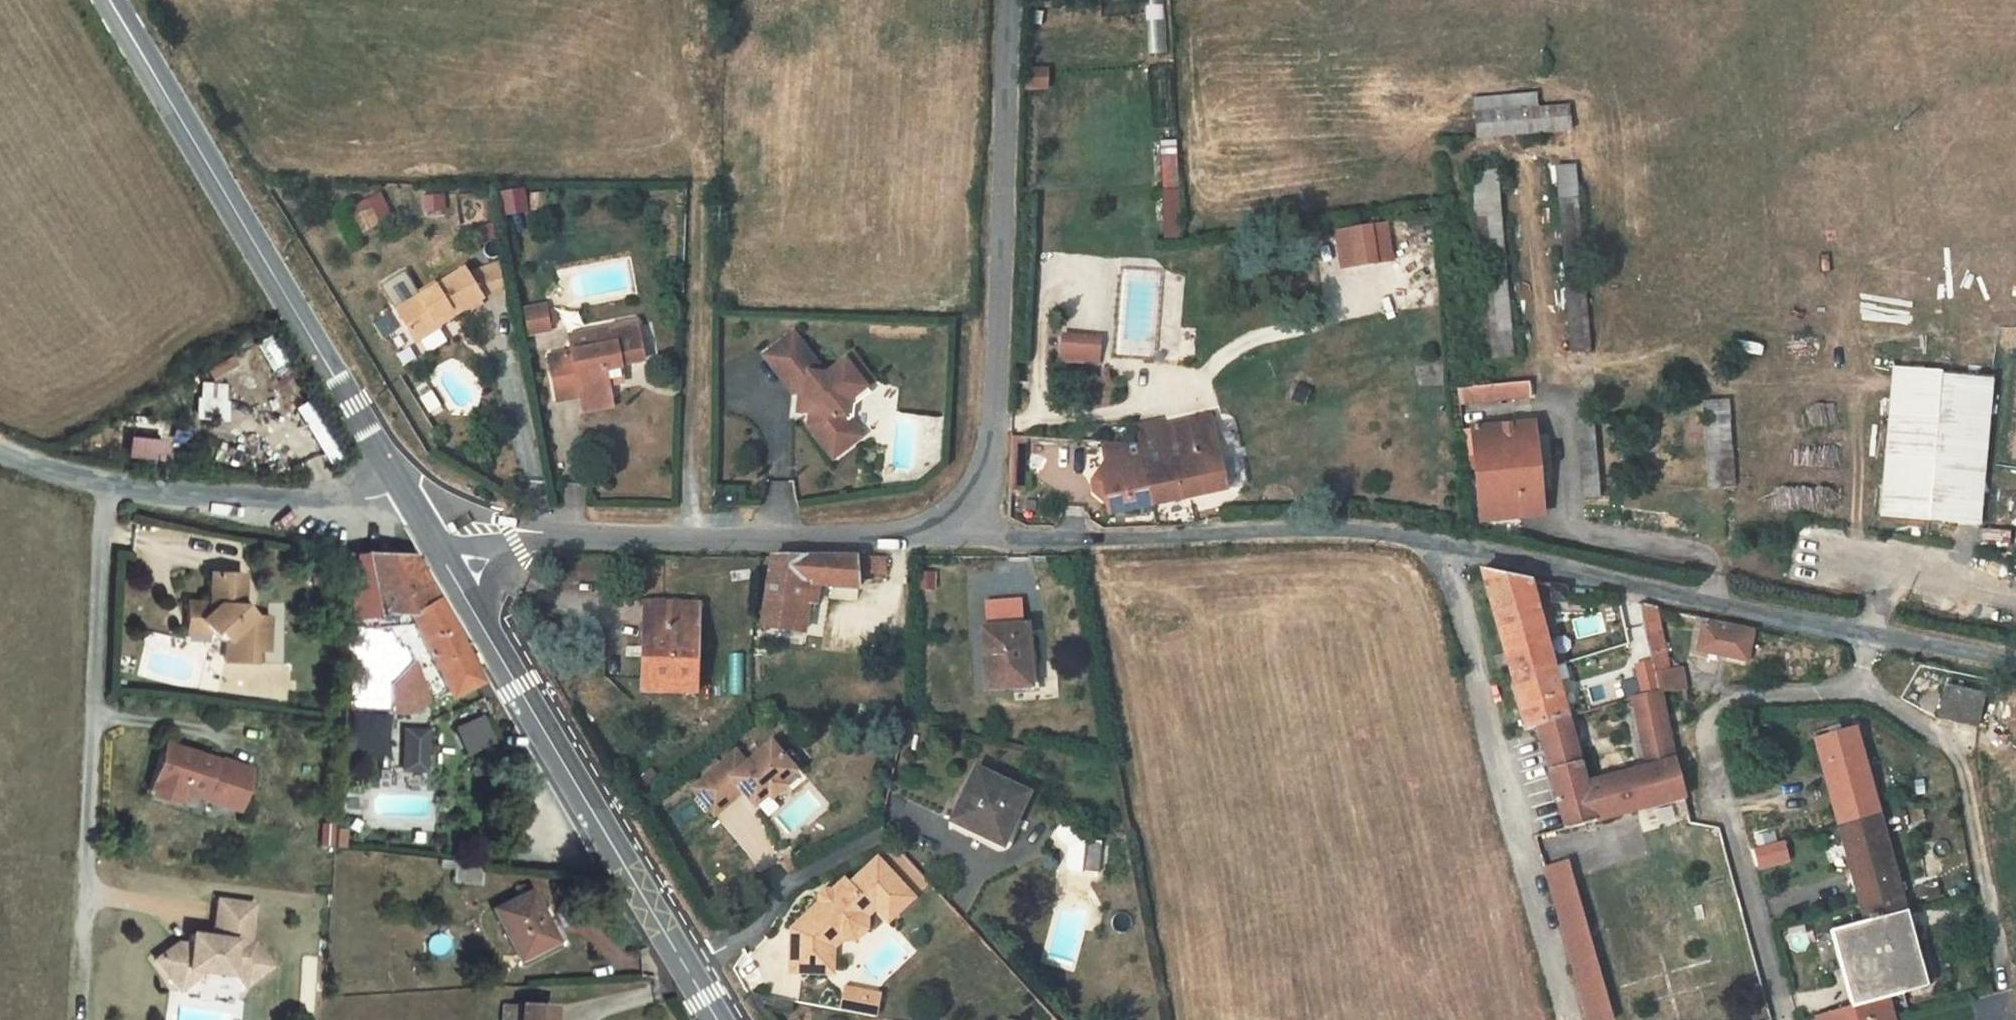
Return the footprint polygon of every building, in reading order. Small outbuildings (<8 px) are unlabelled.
[(1164,51),(1164,7),(1150,7),(1150,51),(1164,51)] [(1475,98),(1478,138),(1571,130),(1569,105),(1538,107),(1536,94),(1475,98)] [(1176,140),(1161,141),(1166,222),(1181,221),(1176,140)] [(1557,166),(1571,352),(1591,350),(1576,164),(1557,166)] [(1487,359),(1514,357),(1497,171),(1471,173),(1487,359)] [(500,190),(502,215),(526,214),(524,188),(500,190)] [(1387,224),(1340,231),(1346,269),(1393,262),(1387,224)] [(434,283),(401,303),(409,316),(404,319),(417,340),(439,327),(438,325),(435,319),(449,310),(453,316),(482,298),(481,296),(502,289),(498,263),(467,273),(464,268),(436,286),(434,283)] [(401,303),(396,307),(404,319),(409,316),(401,303)] [(546,305),(526,309),(531,334),(551,330),(549,323),(547,313),(546,305)] [(449,310),(435,319),(438,325),(453,316),(449,310)] [(555,311),(547,313),(549,323),(557,321),(555,311)] [(600,347),(550,356),(558,400),(581,395),(582,400),(610,395),(608,384),(623,382),(620,365),(643,361),(636,323),(612,328),(613,335),(598,338),(600,347)] [(794,333),(765,356),(793,392),(800,393),(806,394),(804,412),(810,412),(809,426),(833,458),(861,436),(849,420),(846,416),(847,401),(866,387),(874,381),(853,354),(827,374),(822,374),(823,369),(794,333)] [(1057,334),(1056,364),(1099,364),(1099,335),(1057,334)] [(246,348),(223,360),(228,371),(251,359),(246,348)] [(1991,376),(1889,369),(1879,516),(1981,523),(1991,376)] [(302,398),(286,375),(276,382),(291,405),(302,398)] [(1458,388),(1459,403),(1530,397),(1529,382),(1458,388)] [(224,384),(212,383),(210,400),(222,401),(224,384)] [(866,387),(847,401),(846,416),(849,420),(854,417),(855,405),(871,393),(866,387)] [(806,394),(800,393),(798,411),(804,412),(806,394)] [(610,395),(582,400),(584,411),(612,406),(610,395)] [(210,400),(200,400),(199,421),(225,422),(225,401),(210,400)] [(1705,414),(1730,413),(1729,401),(1704,402),(1705,414)] [(1710,489),(1735,488),(1730,413),(1705,414),(1710,489)] [(1149,487),(1152,503),(1227,489),(1212,415),(1193,419),(1195,428),(1149,437),(1146,422),(1135,424),(1138,442),(1140,454),(1146,488),(1149,487)] [(1146,422),(1149,437),(1195,428),(1193,419),(1162,426),(1160,419),(1146,422)] [(1577,420),(1584,498),(1601,497),(1594,419),(1577,420)] [(1534,424),(1472,429),(1476,469),(1467,470),(1468,487),(1478,485),(1482,520),(1543,513),(1534,424)] [(1476,469),(1472,429),(1463,430),(1467,470),(1476,469)] [(121,439),(120,459),(155,460),(156,440),(121,439)] [(1108,513),(1152,503),(1149,487),(1146,488),(1140,454),(1138,442),(1100,440),(1105,461),(1092,481),(1095,494),(1106,502),(1108,513)] [(359,554),(343,552),(344,595),(344,625),(369,627),(384,627),(409,624),(405,615),(433,600),(410,555),(359,554)] [(856,556),(772,555),(762,625),(803,629),(808,602),(799,601),(802,579),(827,584),(827,583),(858,586),(857,573),(856,556)] [(871,556),(856,556),(857,573),(872,572),(871,556)] [(885,556),(871,556),(872,572),(886,572),(885,556)] [(1482,569),(1481,569),(1506,653),(1494,657),(1501,678),(1508,676),(1524,730),(1537,726),(1566,829),(1682,798),(1685,797),(1661,694),(1661,693),(1634,698),(1649,767),(1588,783),(1569,714),(1567,715),(1536,601),(1567,603),(1567,586),(1533,580),(1482,569)] [(186,620),(198,621),(210,634),(215,629),(225,640),(224,661),(251,663),(252,650),(266,651),(267,618),(251,618),(240,607),(242,576),(210,574),(208,604),(187,602),(186,620)] [(369,627),(344,625),(345,648),(345,668),(350,669),(348,710),(406,713),(427,702),(431,709),(444,702),(446,700),(443,694),(444,693),(445,696),(474,680),(433,600),(405,615),(409,624),(384,627),(394,648),(374,667),(375,633),(369,627)] [(651,604),(650,684),(694,684),(696,605),(651,604)] [(1655,607),(1644,604),(1648,625),(1658,624),(1655,607)] [(1648,625),(1658,674),(1671,671),(1658,608),(1655,607),(1658,624),(1648,625)] [(1705,618),(1699,649),(1747,660),(1754,628),(1705,618)] [(198,621),(186,620),(186,633),(210,634),(198,621)] [(1030,655),(1027,625),(982,628),(987,689),(1040,685),(1039,683),(1038,683),(1037,663),(1038,663),(1037,655),(1030,655)] [(1658,674),(1657,674),(1661,693),(1681,687),(1685,686),(1682,668),(1671,671),(1658,674)] [(1945,684),(1938,718),(1978,727),(1986,693),(1945,684)] [(462,757),(490,745),(477,714),(449,725),(462,757)] [(350,752),(381,757),(387,722),(356,717),(350,752)] [(1888,997),(1928,986),(1907,910),(1905,911),(1854,726),(1814,737),(1866,921),(1831,931),(1852,1007),(1817,1016),(1818,1019),(1894,1019),(1888,997)] [(425,770),(426,731),(403,730),(402,769),(425,770)] [(747,763),(736,751),(693,788),(715,814),(737,796),(732,790),(738,786),(742,790),(755,805),(768,794),(772,798),(787,785),(783,781),(796,770),(772,742),(747,763)] [(203,790),(240,802),(251,769),(221,760),(220,762),(162,744),(148,790),(152,791),(175,799),(179,800),(182,793),(201,799),(203,790)] [(1028,793),(977,769),(952,820),(972,830),(975,823),(1007,838),(1028,793)] [(742,790),(738,786),(732,790),(737,796),(742,790)] [(203,790),(201,799),(238,811),(240,802),(203,790)] [(175,799),(152,791),(150,797),(173,804),(175,799)] [(1087,838),(1064,820),(1058,828),(1057,832),(1057,835),(1059,839),(1068,846),(1066,864),(1066,867),(1068,871),(1073,871),(1083,871),(1087,838)] [(343,848),(345,829),(336,829),(334,848),(343,848)] [(792,856),(781,862),(789,872),(798,867),(792,856)] [(862,925),(863,913),(873,904),(876,908),(888,921),(914,897),(878,858),(850,884),(845,879),(833,890),(833,895),(824,903),(820,902),(792,928),(791,972),(827,973),(828,933),(853,934),(862,925)] [(479,884),(481,862),(442,859),(441,867),(455,868),(454,882),(479,884)] [(1608,1011),(1565,863),(1544,869),(1586,1017),(1608,1011)] [(826,889),(820,895),(820,902),(824,903),(833,895),(833,890),(826,889)] [(530,892),(494,910),(517,959),(553,941),(530,892)] [(269,967),(260,955),(251,943),(247,942),(253,905),(218,900),(212,937),(189,934),(188,945),(176,943),(155,960),(170,980),(185,969),(202,971),(227,975),(227,973),(233,973),(234,974),(243,986),(269,967)] [(828,933),(827,973),(833,973),(834,938),(855,939),(868,928),(868,916),(876,908),(873,904),(863,913),(862,925),(853,934),(828,933)] [(185,969),(170,980),(177,990),(202,971),(185,969)] [(862,1015),(866,993),(845,989),(841,1011),(862,1015)] [(2013,991),(1973,997),(1976,1019),(2015,1019),(2015,1014),(2013,991)] [(874,1017),(878,995),(866,993),(862,1015),(874,1017)] [(503,1019),(549,1019),(550,1006),(521,1005),(521,1007),(505,1006),(503,1019)] [(1586,1017),(1587,1019),(1610,1019),(1608,1011),(1586,1017)]
